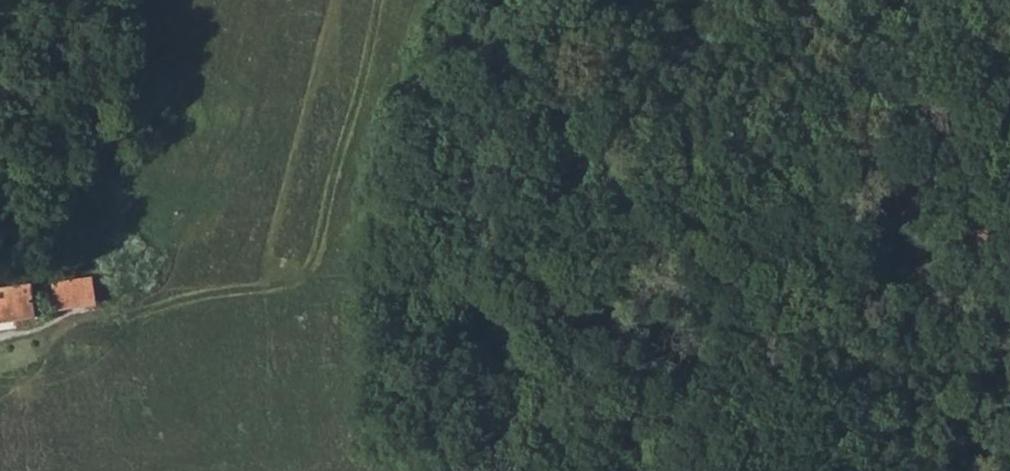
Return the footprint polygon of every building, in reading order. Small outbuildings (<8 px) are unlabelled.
[(92,276),(49,281),(53,309),(96,304),(92,276)] [(0,286),(0,316),(37,311),(33,281),(0,286)]
